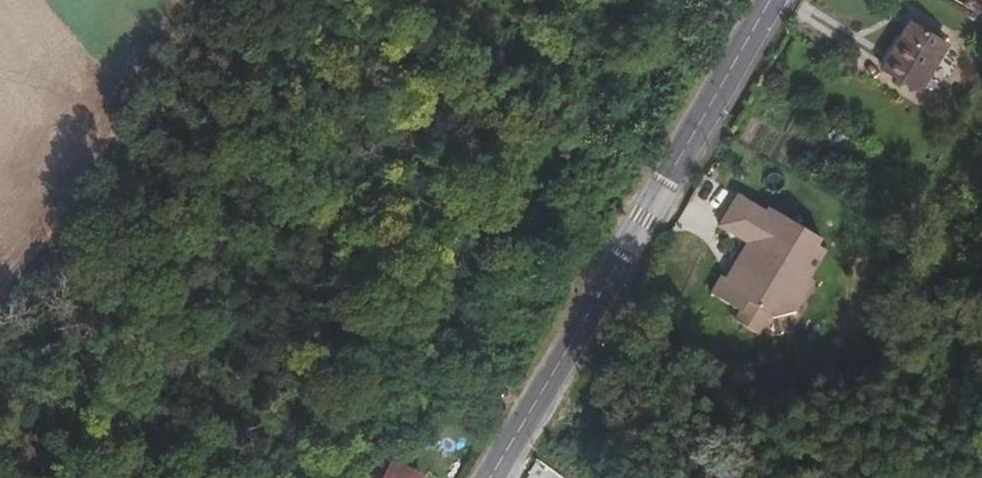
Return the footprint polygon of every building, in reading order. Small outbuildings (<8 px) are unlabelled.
[(907,88),(936,41),(899,18),(870,65),(907,88)] [(762,190),(732,172),(714,202),(744,219),(724,254),(719,251),(712,264),(738,279),(733,288),(754,301),(764,284),(791,282),(806,256),(802,254),(820,224),(813,220),(816,215),(764,185),(762,190)] [(419,476),(391,460),(381,477),(418,477),(419,476)]
